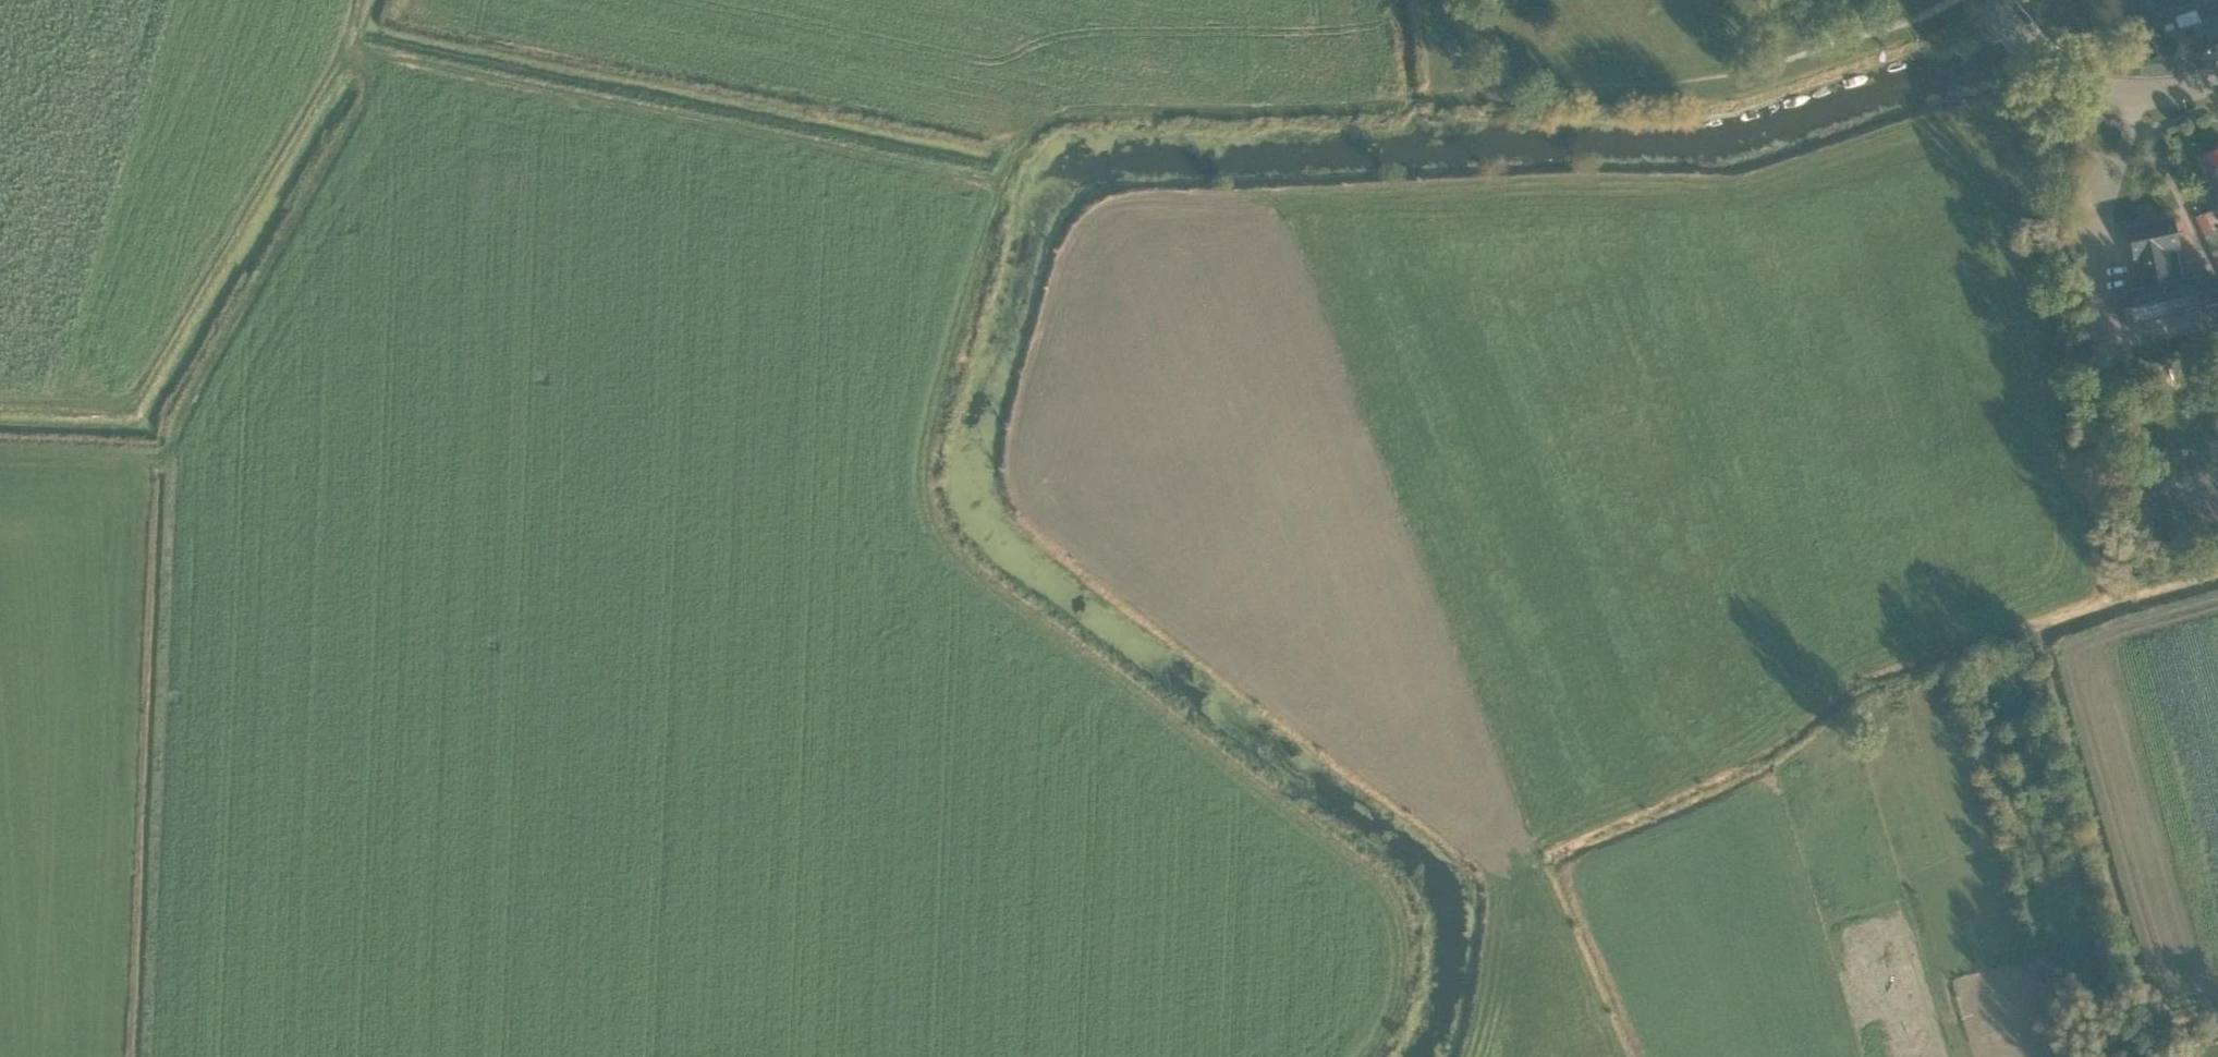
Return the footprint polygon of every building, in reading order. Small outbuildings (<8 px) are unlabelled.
[(2199,21),(2200,25),(2166,35),(2173,59),(2207,49),(2209,53),(2217,50),(2217,15),(2199,21)] [(2200,160),(2217,197),(2217,151),(2200,160)] [(2205,213),(2196,217),(2204,235),(2213,231),(2205,213)] [(2172,219),(2128,229),(2135,259),(2137,259),(2143,289),(2121,294),(2128,325),(2204,309),(2203,305),(2217,302),(2217,293),(2215,278),(2198,281),(2197,278),(2183,280),(2177,250),(2179,250),(2172,219)]
